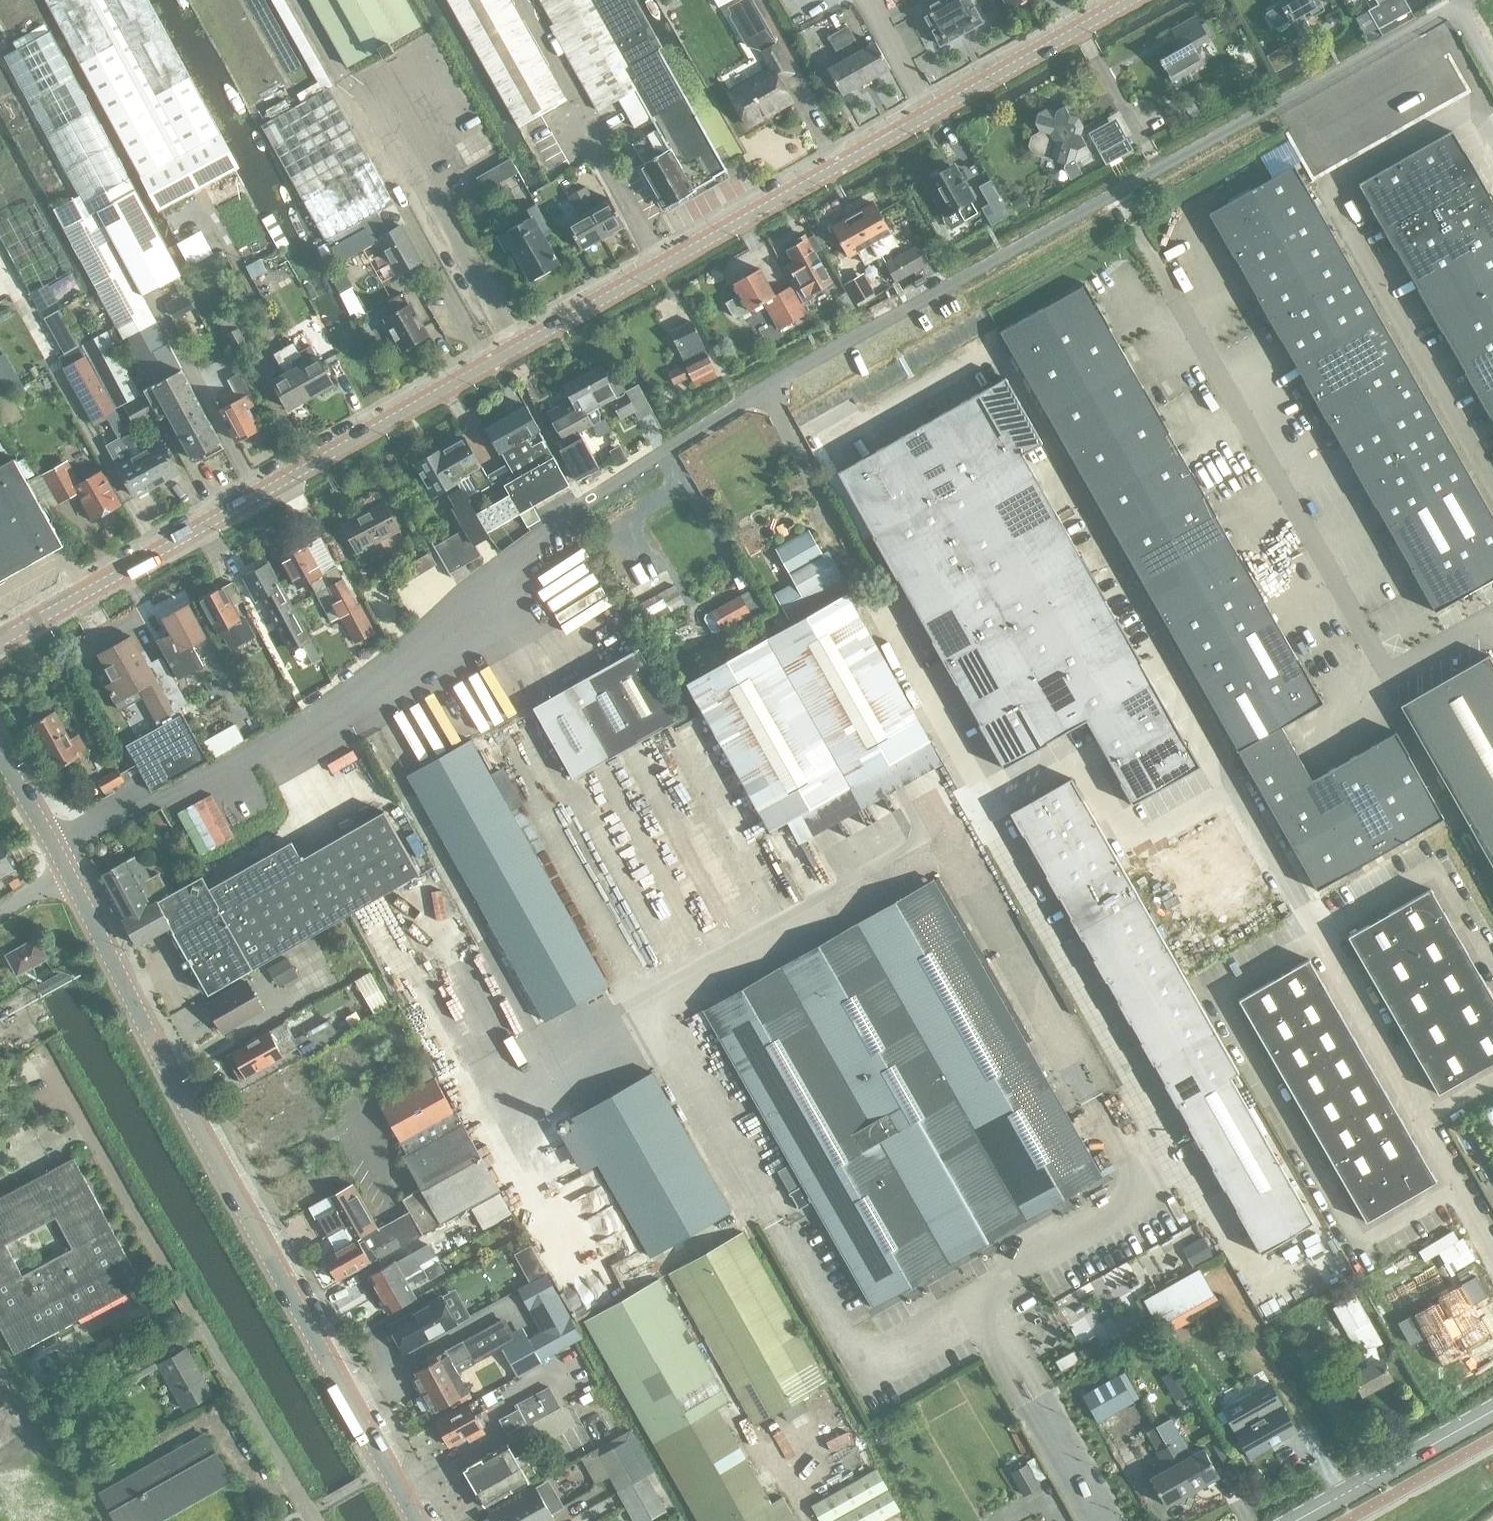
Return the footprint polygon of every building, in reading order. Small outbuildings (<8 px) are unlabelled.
[(159,211),(239,168),(148,0),(46,0),(141,176),(141,177),(159,211)] [(348,67),(379,49),(383,58),(394,52),(389,43),(420,26),(405,0),(310,0),(348,67)] [(523,125),(560,104),(555,94),(559,91),(556,86),(551,89),(502,0),(449,0),(520,127),(523,125)] [(635,0),(541,0),(602,109),(618,100),(635,90),(670,70),(658,49),(662,48),(635,0)] [(768,115),(767,113),(772,111),(773,113),(791,102),(779,81),(793,73),(777,45),(776,45),(774,42),(775,41),(752,0),(742,0),(728,7),(731,12),(730,16),(747,46),(758,47),(769,67),(728,91),(748,126),(768,115)] [(983,22),(971,0),(939,0),(921,10),(941,45),(983,22)] [(1280,5),(1266,13),(1274,27),(1289,19),(1290,21),(1308,11),(1312,17),(1324,10),(1318,0),(1277,0),(1280,5)] [(1376,2),(1366,7),(1382,36),(1414,17),(1404,0),(1375,0),(1376,2)] [(1204,64),(1194,46),(1208,38),(1195,16),(1171,30),(1180,47),(1159,60),(1171,82),(1204,64)] [(837,31),(866,82),(890,68),(875,42),(855,53),(850,44),(855,40),(847,26),(837,31)] [(151,386),(181,370),(142,296),(96,211),(135,190),(50,31),(4,56),(79,196),(54,209),(98,293),(135,361),(137,360),(151,386)] [(841,95),(866,82),(837,31),(827,37),(836,52),(841,48),(846,58),(827,69),(841,95)] [(1282,45),(1267,54),(1274,67),(1289,58),(1282,45)] [(643,164),(641,165),(665,206),(715,178),(714,177),(727,169),(670,70),(635,90),(651,118),(658,129),(648,135),(632,144),(643,164)] [(338,262),(378,240),(398,274),(421,260),(400,224),(386,232),(375,213),(393,203),(328,88),(261,125),(325,240),(338,262)] [(635,90),(618,100),(634,127),(651,118),(635,90)] [(1064,106),(1056,110),(1055,110),(1045,108),(1037,113),(1034,123),(1039,131),(1030,136),(1028,145),(1032,155),(1042,157),(1051,153),(1055,161),(1066,164),(1074,160),(1075,162),(1090,155),(1085,145),(1081,135),(1083,126),(1078,117),(1069,115),(1064,106)] [(1115,118),(1088,132),(1105,164),(1133,150),(1115,118)] [(1452,131),(1359,184),(1370,205),(1394,248),(1395,248),(1418,288),(1417,289),(1442,332),(1442,331),(1465,372),(1465,373),(1489,415),(1490,415),(1492,421),(1492,202),(1489,195),(1489,194),(1465,151),(1464,151),(1452,131)] [(476,177),(484,191),(484,192),(518,173),(510,158),(476,177)] [(934,200),(950,228),(977,213),(970,201),(972,200),(951,165),(941,171),(937,169),(930,174),(930,178),(927,179),(938,198),(934,200)] [(1448,437),(1294,165),(1209,213),(1233,256),(1234,256),(1257,296),(1256,297),(1281,340),(1282,340),(1305,380),(1304,380),(1328,423),(1329,423),(1352,463),(1351,464),(1376,507),(1394,537),(1411,568),(1410,568),(1435,611),(1492,578),(1492,516),(1448,437)] [(981,208),(991,225),(1010,213),(991,179),(979,186),(989,203),(981,208)] [(577,192),(603,237),(614,231),(615,233),(622,228),(622,227),(624,225),(609,198),(593,207),(590,203),(594,200),(586,186),(577,192)] [(181,275),(135,190),(96,211),(142,296),(180,276),(181,275)] [(581,250),(585,247),(586,249),(594,244),(593,243),(603,237),(577,192),(568,197),(576,211),(580,208),(582,213),(566,223),(581,250)] [(1011,201),(1017,213),(1030,206),(1024,195),(1011,201)] [(854,218),(877,257),(888,251),(882,239),(891,234),(874,203),(871,205),(868,204),(857,210),(859,215),(854,218)] [(511,247),(515,253),(531,280),(559,264),(543,237),(551,232),(535,204),(525,210),(530,217),(498,236),(507,250),(511,247)] [(877,257),(854,218),(849,221),(846,216),(835,223),(834,226),(831,227),(848,258),(859,252),(865,264),(877,257)] [(201,230),(177,243),(190,266),(214,253),(201,230)] [(807,239),(787,251),(792,260),(787,263),(787,264),(783,266),(803,303),(815,296),(812,291),(831,280),(807,239)] [(884,264),(894,282),(928,263),(918,246),(884,264)] [(261,258),(245,265),(252,279),(268,272),(261,258)] [(779,328),(808,312),(792,285),(778,293),(780,297),(777,299),(760,268),(733,283),(739,295),(725,303),(733,317),(747,309),(748,311),(756,306),(757,309),(763,305),(762,303),(765,301),(779,328)] [(863,273),(846,283),(856,301),(874,292),(863,273)] [(339,279),(355,315),(366,310),(350,274),(339,279)] [(1001,332),(1119,541),(1238,751),(1281,726),(1323,702),(1299,659),(1298,660),(1263,598),(1264,598),(1239,555),(1216,515),(1216,514),(1192,471),(1191,472),(1168,431),(1169,431),(1145,388),(1144,388),(1109,327),(1110,327),(1085,284),(1001,332)] [(48,285),(31,294),(40,310),(57,301),(48,285)] [(415,343),(425,337),(427,336),(408,305),(407,306),(402,295),(388,301),(395,313),(386,318),(403,349),(405,348),(408,350),(416,345),(415,343)] [(221,323),(237,352),(249,345),(232,316),(221,323)] [(671,332),(686,364),(669,373),(675,384),(690,376),(692,381),(712,371),(702,348),(691,322),(671,332)] [(80,345),(114,408),(139,394),(104,331),(80,345)] [(284,348),(311,397),(323,390),(324,393),(333,388),(331,385),(333,384),(316,354),(299,365),(296,359),(301,357),(294,343),(284,348)] [(284,373),(272,380),(288,410),(311,397),(284,348),(273,354),(284,373)] [(0,356),(0,377),(9,393),(23,385),(5,353),(0,356)] [(114,408),(85,357),(65,368),(94,420),(114,408)] [(582,375),(599,406),(611,400),(622,419),(634,411),(639,419),(651,412),(637,385),(625,392),(617,378),(610,382),(601,365),(582,375)] [(193,459),(202,454),(205,458),(223,448),(181,370),(151,386),(144,390),(160,420),(169,415),(193,459)] [(240,397),(219,409),(236,442),(239,440),(242,441),(247,438),(249,435),(260,429),(248,409),(254,405),(249,395),(251,394),(240,373),(230,377),(240,397)] [(564,439),(580,431),(599,420),(599,412),(597,408),(599,406),(582,375),(564,385),(574,402),(566,407),(564,403),(548,411),(563,437),(564,439)] [(901,436),(838,472),(874,535),(872,535),(897,579),(898,578),(933,639),(931,640),(956,683),(957,683),(980,723),(979,724),(1004,768),(1048,743),(1047,742),(1086,720),(1097,739),(1108,759),(1121,781),(1120,782),(1133,804),(1201,766),(1188,743),(1187,744),(1140,662),(1141,661),(1117,618),(1116,618),(1105,599),(1106,598),(1082,555),(1081,556),(1023,454),(1042,443),(1043,443),(1006,377),(901,436)] [(127,406),(136,424),(155,413),(145,396),(127,406)] [(525,405),(504,418),(484,429),(499,454),(502,452),(539,431),(540,430),(525,405)] [(128,433),(157,485),(179,473),(160,441),(146,449),(143,442),(144,442),(137,429),(128,433)] [(570,485),(539,431),(502,452),(509,463),(498,469),(506,483),(504,484),(509,494),(476,513),(487,532),(520,513),(528,526),(540,519),(533,506),(570,485)] [(580,431),(564,439),(563,437),(555,442),(577,480),(599,468),(580,431)] [(135,497),(157,485),(128,433),(119,438),(127,452),(128,451),(131,457),(117,465),(135,497)] [(482,465),(479,466),(463,439),(439,452),(459,488),(460,487),(458,483),(459,481),(472,474),(480,490),(493,483),(482,465)] [(620,446),(611,451),(619,465),(628,460),(621,447),(620,446)] [(439,451),(429,457),(426,459),(423,457),(418,460),(418,463),(415,465),(423,479),(419,482),(429,497),(444,489),(454,506),(451,508),(464,530),(434,546),(449,573),(481,555),(475,543),(487,536),(486,533),(487,532),(476,513),(461,487),(460,487),(459,488),(439,452),(439,451)] [(66,546),(20,454),(0,464),(0,579),(66,546)] [(67,460),(45,472),(62,501),(79,491),(95,520),(119,506),(99,471),(80,482),(67,460)] [(357,553),(399,531),(383,501),(342,523),(357,553)] [(796,583),(776,595),(789,618),(847,585),(829,553),(822,556),(808,532),(777,549),(796,583)] [(331,622),(339,617),(341,616),(355,642),(373,631),(357,601),(356,602),(336,566),(321,574),(303,543),(279,555),(296,587),(309,580),(331,622)] [(412,579),(436,564),(429,552),(405,567),(412,579)] [(242,576),(255,601),(267,595),(296,648),(310,640),(267,561),(242,576)] [(675,584),(652,596),(641,602),(652,622),(685,603),(675,584)] [(239,619),(221,587),(199,599),(222,638),(224,637),(230,650),(254,637),(243,617),(239,619)] [(722,628),(761,606),(751,589),(713,611),(722,628)] [(770,831),(930,740),(847,593),(687,683),(770,831)] [(167,658),(178,678),(203,666),(191,645),(206,638),(188,605),(162,618),(180,651),(167,658)] [(126,745),(151,792),(208,760),(179,708),(187,704),(163,661),(150,668),(131,635),(98,654),(114,681),(106,686),(120,710),(142,697),(158,727),(126,745)] [(678,719),(637,648),(567,687),(533,707),(573,778),(678,719)] [(1489,654),(1400,705),(1492,866),(1492,662),(1489,654)] [(79,756),(79,755),(87,751),(78,734),(69,739),(54,711),(30,724),(56,769),(79,756)] [(204,740),(213,757),(214,757),(244,740),(235,723),(204,740)] [(1312,780),(1281,726),(1238,751),(1317,889),(1444,817),(1408,755),(1409,755),(1396,731),(1373,744),(1373,745),(1312,780)] [(471,740),(407,774),(545,1021),(608,985),(510,811),(519,806),(499,769),(490,774),(471,740)] [(124,780),(117,769),(97,781),(104,792),(124,780)] [(1071,777),(1010,812),(1010,813),(1023,835),(1024,834),(1047,875),(1046,875),(1059,897),(1060,897),(1071,916),(1070,917),(1082,939),(1083,939),(1094,958),(1093,959),(1106,981),(1107,980),(1118,1000),(1117,1000),(1130,1023),(1131,1022),(1142,1042),(1141,1042),(1153,1064),(1154,1064),(1165,1083),(1164,1084),(1177,1106),(1178,1105),(1189,1125),(1188,1125),(1201,1148),(1202,1147),(1213,1167),(1212,1167),(1225,1189),(1226,1189),(1237,1208),(1236,1209),(1261,1253),(1297,1233),(1296,1232),(1313,1222),(1231,1077),(1239,1072),(1098,824),(1071,777)] [(206,848),(232,835),(209,793),(184,806),(206,848)] [(161,808),(147,815),(156,830),(169,823),(161,808)] [(202,875),(170,894),(158,873),(111,899),(136,945),(170,926),(173,931),(172,932),(208,994),(419,873),(384,811),(301,858),(291,841),(209,888),(202,875)] [(817,834),(798,840),(800,845),(780,851),(795,894),(832,882),(817,834)] [(19,861),(30,853),(23,841),(12,849),(19,861)] [(15,869),(0,842),(0,877),(15,869)] [(97,873),(111,899),(158,873),(150,878),(137,855),(128,860),(127,859),(113,867),(111,864),(104,861),(98,865),(97,873)] [(19,877),(9,883),(13,890),(23,885),(19,877)] [(1348,936),(1438,1094),(1492,1062),(1492,997),(1431,888),(1348,936)] [(1103,1176),(1064,1109),(953,913),(722,1045),(754,1100),(752,1100),(753,1102),(755,1101),(761,1112),(759,1113),(760,1115),(762,1114),(803,1185),(789,1194),(790,1196),(791,1195),(797,1206),(796,1207),(798,1210),(812,1202),(873,1308),(875,1306),(904,1290),(906,1293),(908,1292),(906,1288),(917,1282),(918,1286),(921,1284),(919,1281),(947,1265),(951,1263),(980,1246),(982,1249),(984,1248),(982,1245),(993,1239),(995,1242),(997,1241),(995,1237),(1024,1221),(1028,1219),(1056,1202),(1058,1206),(1061,1204),(1059,1201),(1069,1195),(1071,1198),(1073,1197),(1071,1194),(1100,1177),(1100,1178),(1103,1176)] [(18,974),(28,968),(47,958),(36,939),(7,955),(18,974)] [(1437,1181),(1309,958),(1238,1000),(1364,1223),(1437,1181)] [(291,961),(271,972),(280,987),(299,976),(291,961)] [(373,968),(358,976),(374,1008),(389,1001),(373,968)] [(264,1008),(248,980),(206,1004),(223,1032),(264,1008)] [(240,1080),(282,1056),(297,1048),(302,1056),(338,1036),(329,1019),(294,1039),(285,1022),(226,1056),(240,1080)] [(731,1212),(652,1071),(572,1116),(651,1256),(731,1212)] [(401,1197),(409,1211),(422,1234),(441,1224),(501,1190),(456,1110),(455,1112),(434,1076),(381,1106),(407,1153),(403,1155),(421,1188),(401,1197)] [(53,1181),(41,1188),(36,1178),(0,1197),(0,1325),(15,1353),(142,1285),(74,1158),(48,1172),(53,1181)] [(337,1250),(324,1257),(329,1265),(327,1268),(332,1278),(336,1277),(337,1280),(354,1270),(356,1270),(363,1267),(363,1265),(371,1261),(358,1238),(377,1228),(352,1184),(331,1195),(337,1206),(318,1217),(337,1250)] [(500,1193),(472,1210),(484,1230),(512,1213),(500,1193)] [(754,1424),(829,1383),(744,1231),(669,1273),(754,1424)] [(1182,1248),(1193,1267),(1213,1257),(1202,1236),(1182,1248)] [(378,1294),(438,1260),(432,1250),(417,1259),(419,1261),(402,1271),(396,1261),(391,1263),(368,1276),(378,1294)] [(389,1312),(417,1297),(411,1286),(427,1277),(430,1280),(444,1271),(438,1260),(378,1294),(389,1312)] [(514,1342),(504,1348),(520,1377),(544,1363),(542,1360),(583,1338),(547,1272),(518,1288),(541,1331),(529,1337),(526,1331),(516,1335),(517,1338),(513,1340),(514,1342)] [(783,1496),(771,1503),(718,1409),(730,1403),(660,1279),(583,1321),(697,1520),(797,1520),(783,1496)] [(1161,1325),(1190,1309),(1177,1286),(1148,1302),(1161,1325)] [(1362,1367),(1351,1374),(1362,1395),(1392,1379),(1380,1358),(1376,1346),(1382,1343),(1353,1294),(1332,1306),(1358,1352),(1362,1367)] [(404,1352),(456,1323),(442,1297),(389,1326),(404,1352)] [(418,1376),(412,1379),(421,1394),(459,1373),(476,1363),(463,1341),(427,1360),(429,1364),(415,1371),(418,1376)] [(187,1348),(157,1365),(183,1410),(212,1394),(187,1348)] [(1061,1371),(1080,1361),(1074,1350),(1055,1361),(1061,1371)] [(459,1373),(421,1394),(429,1408),(434,1406),(436,1410),(451,1402),(453,1406),(472,1395),(459,1373)] [(1180,1374),(1167,1381),(1176,1399),(1189,1392),(1180,1374)] [(1086,1396),(1084,1397),(1099,1422),(1100,1421),(1111,1415),(1133,1402),(1119,1377),(1086,1396)] [(1269,1382),(1242,1398),(1222,1409),(1250,1458),(1297,1432),(1269,1382)] [(550,1387),(516,1405),(519,1410),(501,1420),(508,1434),(525,1425),(526,1427),(561,1408),(550,1387)] [(489,1407),(482,1395),(436,1420),(450,1446),(467,1436),(470,1440),(485,1431),(476,1415),(489,1407)] [(1157,1427),(1192,1491),(1219,1476),(1204,1450),(1192,1456),(1171,1419),(1157,1427)] [(1165,1506),(1192,1491),(1157,1427),(1156,1427),(1167,1446),(1156,1452),(1163,1465),(1166,1463),(1169,1469),(1151,1479),(1165,1506)] [(1134,1473),(1146,1467),(1126,1432),(1115,1438),(1134,1473)] [(150,1465),(99,1493),(115,1520),(158,1520),(232,1480),(206,1433),(185,1445),(184,1443),(148,1463),(150,1465)] [(617,1491),(645,1474),(624,1440),(597,1456),(617,1491)] [(474,1488),(527,1457),(524,1451),(516,1455),(508,1443),(462,1468),(474,1488)] [(527,1457),(474,1488),(485,1507),(538,1477),(527,1457)] [(1027,1464),(1012,1473),(1024,1495),(1040,1486),(1027,1464)] [(900,1511),(876,1468),(811,1504),(821,1520),(882,1520),(900,1511)] [(617,1491),(635,1520),(645,1520),(665,1509),(645,1474),(617,1491)] [(537,1487),(489,1514),(493,1520),(548,1520),(554,1518),(551,1512),(562,1506),(553,1489),(550,1491),(545,1482),(537,1487)]
